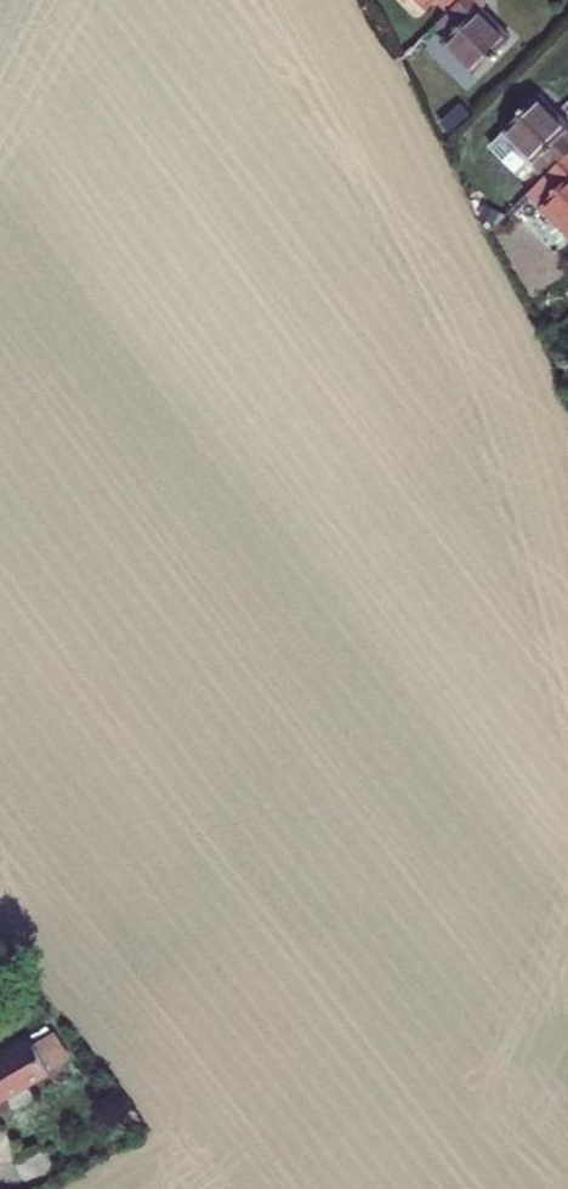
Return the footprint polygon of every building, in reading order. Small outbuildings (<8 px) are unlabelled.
[(451,12),(463,0),(440,0),(451,12)] [(487,0),(463,0),(451,12),(442,21),(456,34),(446,44),(476,74),(514,37),(485,6),(489,2),(487,0)] [(549,175),(567,156),(567,119),(542,93),(493,141),(525,173),(536,162),(549,175)] [(549,175),(540,184),(553,197),(544,207),(567,230),(567,156),(549,175)] [(46,1036),(0,1062),(0,1099),(17,1090),(20,1097),(27,1093),(23,1086),(62,1065),(46,1036)]
